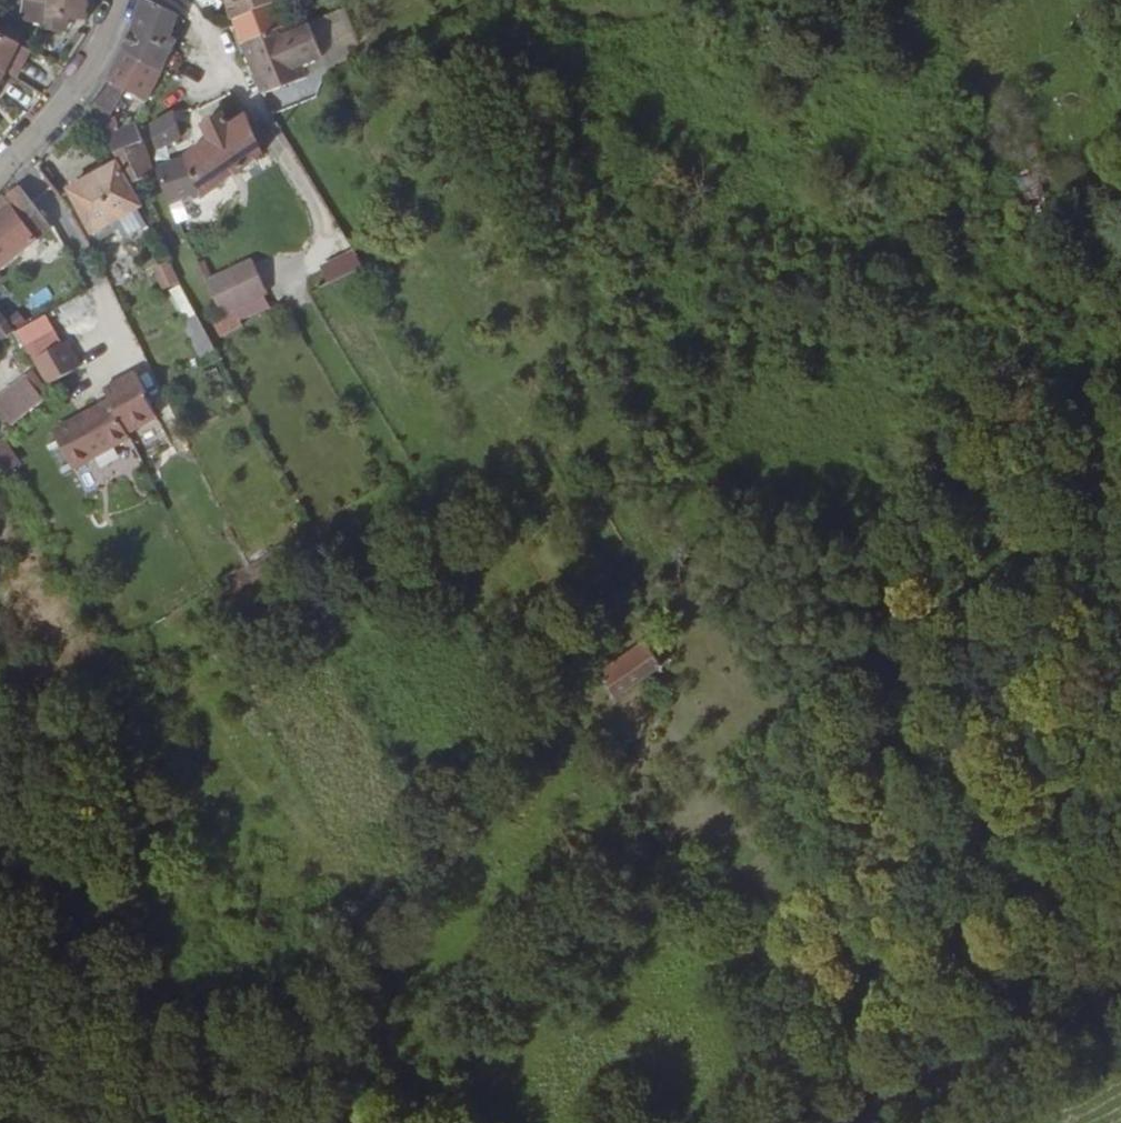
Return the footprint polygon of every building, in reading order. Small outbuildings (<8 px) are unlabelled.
[(86,21),(87,0),(21,0),(21,3),(46,4),(46,19),(64,20),(68,20),(86,21)] [(232,22),(268,5),(266,0),(224,0),(232,22)] [(135,23),(131,33),(121,53),(162,74),(177,42),(168,37),(177,18),(142,1),(138,14),(135,23)] [(63,33),(64,20),(46,19),(46,4),(21,3),(20,26),(43,26),(43,24),(46,23),(47,33),(63,33)] [(268,5),(232,22),(243,45),(279,26),(278,23),(275,17),(282,13),(278,5),(270,8),(268,5)] [(301,67),(305,78),(358,56),(354,45),(340,11),(306,26),(322,58),(301,67)] [(278,23),(279,26),(243,45),(306,26),(299,14),(278,23)] [(306,26),(243,45),(266,94),(305,78),(301,67),(322,58),(306,26)] [(0,35),(0,49),(11,53),(15,40),(0,35)] [(11,53),(0,49),(0,73),(11,53)] [(9,79),(22,57),(16,54),(11,53),(0,73),(0,74),(9,79)] [(105,129),(123,91),(148,103),(162,74),(121,53),(108,77),(91,104),(97,114),(105,129)] [(5,87),(9,79),(0,74),(0,83),(5,87)] [(159,148),(179,139),(173,114),(152,125),(159,148)] [(222,181),(262,154),(251,134),(243,118),(228,126),(222,116),(200,128),(208,142),(180,160),(154,168),(169,206),(177,203),(178,206),(193,202),(202,199),(224,184),(222,181)] [(137,127),(110,138),(117,156),(144,144),(137,127)] [(151,179),(145,163),(151,161),(144,144),(117,156),(119,161),(138,206),(148,201),(140,183),(151,179)] [(92,238),(140,210),(138,206),(119,161),(66,192),(92,238)] [(15,189),(3,199),(11,211),(34,244),(48,233),(46,232),(18,194),(15,189)] [(11,211),(3,199),(0,202),(0,221),(11,211)] [(34,244),(11,211),(0,221),(0,273),(34,244)] [(324,272),(330,286),(367,270),(358,257),(324,272)] [(109,285),(130,275),(122,259),(102,268),(109,285)] [(177,295),(184,292),(169,264),(156,271),(165,290),(172,287),(177,295)] [(216,316),(264,299),(252,266),(205,283),(216,316)] [(255,318),(268,313),(264,299),(232,311),(240,325),(255,318)] [(46,312),(16,329),(47,384),(78,367),(46,312)] [(238,330),(230,315),(211,325),(220,341),(238,330)] [(110,404),(53,428),(70,467),(128,443),(123,431),(154,418),(134,371),(102,385),(110,404)] [(0,392),(0,415),(9,426),(44,399),(24,373),(0,392)] [(0,437),(0,473),(1,474),(20,458),(1,436),(0,437)] [(644,677),(656,696),(673,685),(645,638),(636,643),(638,646),(606,665),(605,662),(596,667),(613,696),(644,677)]
